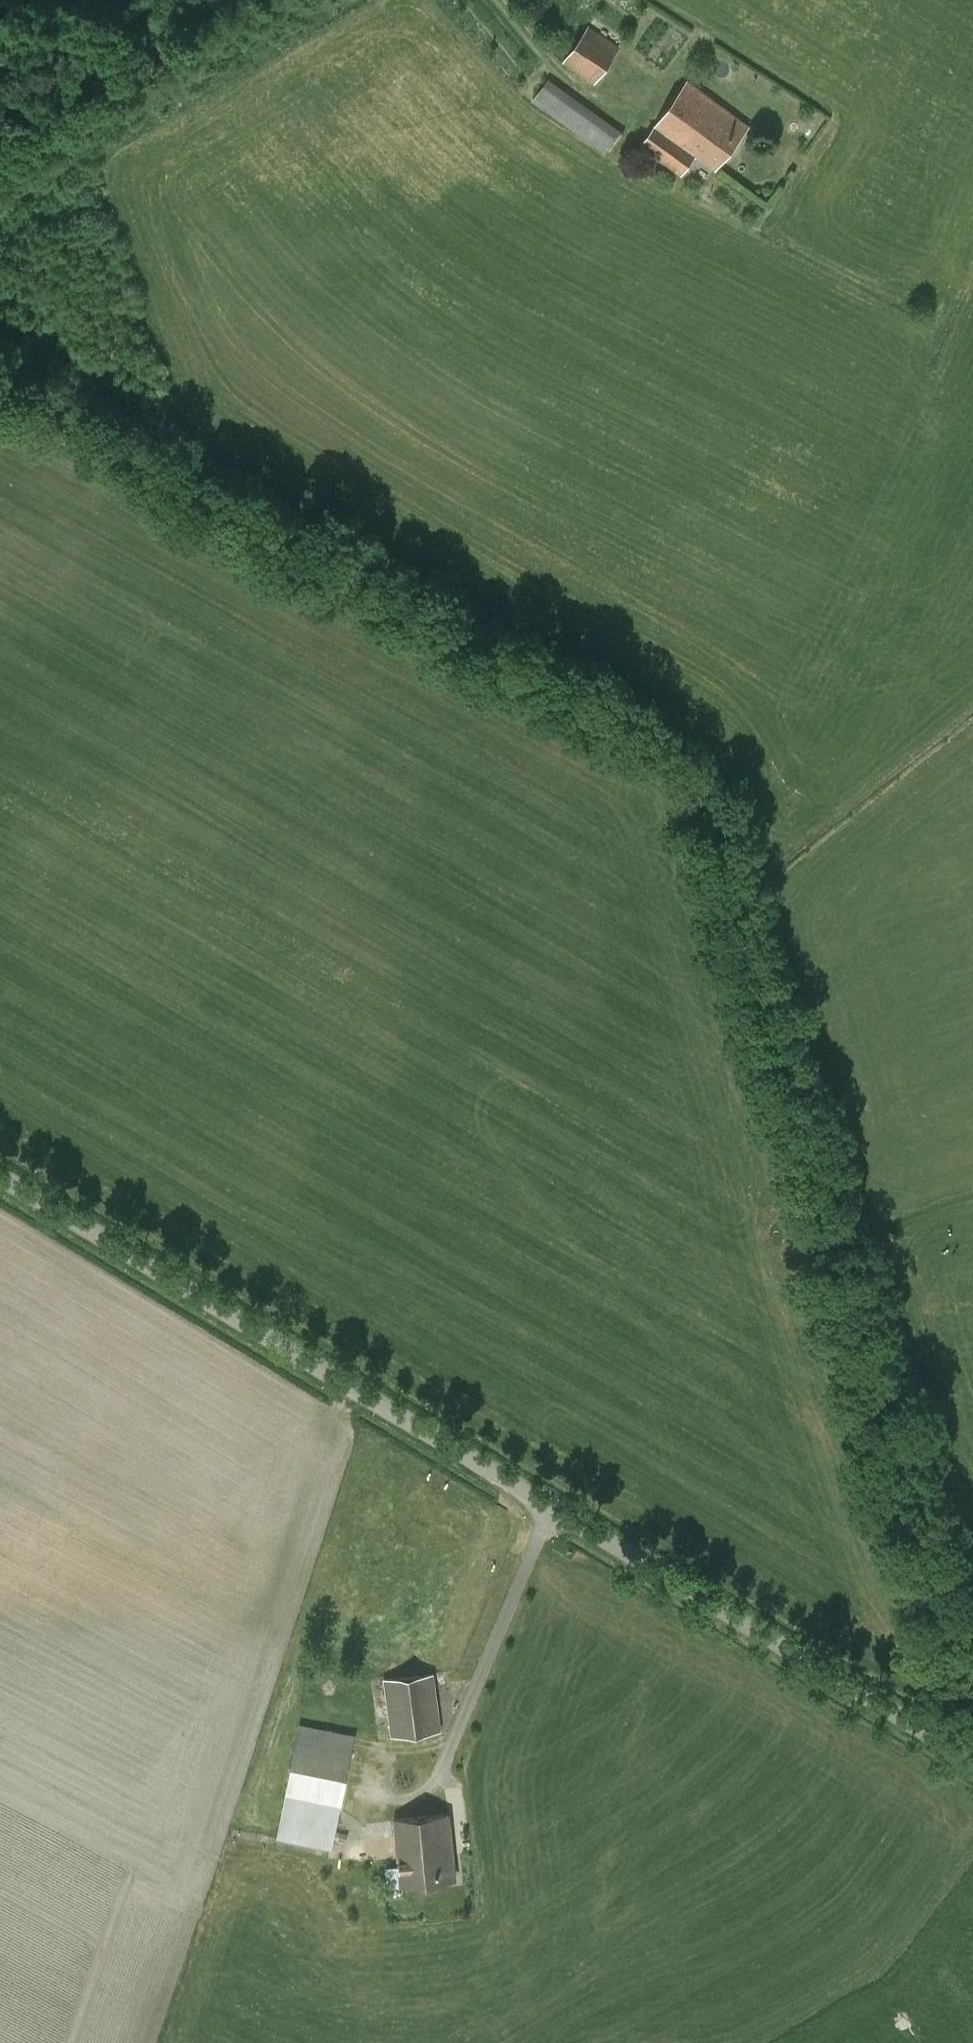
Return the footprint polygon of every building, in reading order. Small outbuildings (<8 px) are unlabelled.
[(588,27),(563,63),(594,84),(619,47),(588,27)] [(548,80),(533,100),(604,151),(619,130),(548,80)] [(747,127),(689,83),(641,146),(680,176),(697,153),(716,167),(747,127)] [(434,1673),(384,1678),(390,1732),(442,1731),(436,1687),(449,1686),(447,1671),(434,1673)] [(278,1839),(332,1848),(355,1734),(299,1726),(278,1839)] [(447,1813),(396,1818),(403,1884),(454,1879),(447,1813)]
